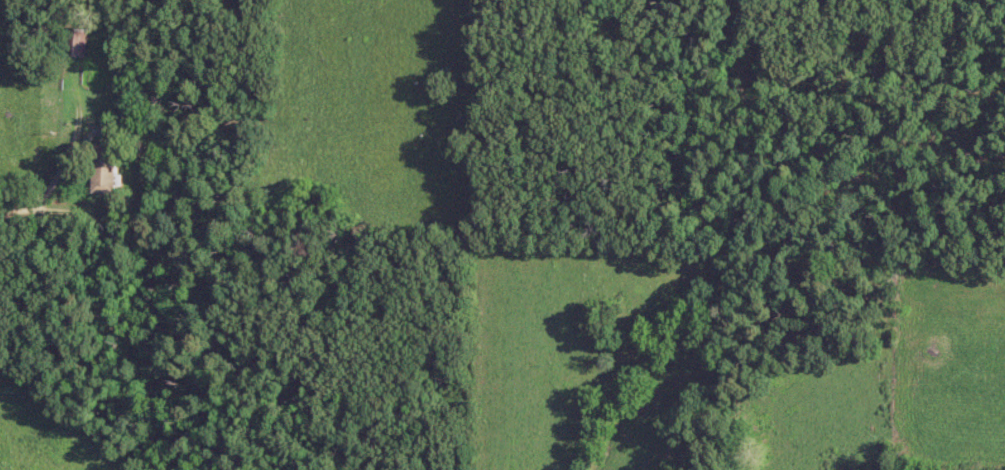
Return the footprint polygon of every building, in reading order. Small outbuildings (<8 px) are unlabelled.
[(119,194),(119,161),(96,161),(96,194),(119,194)]
